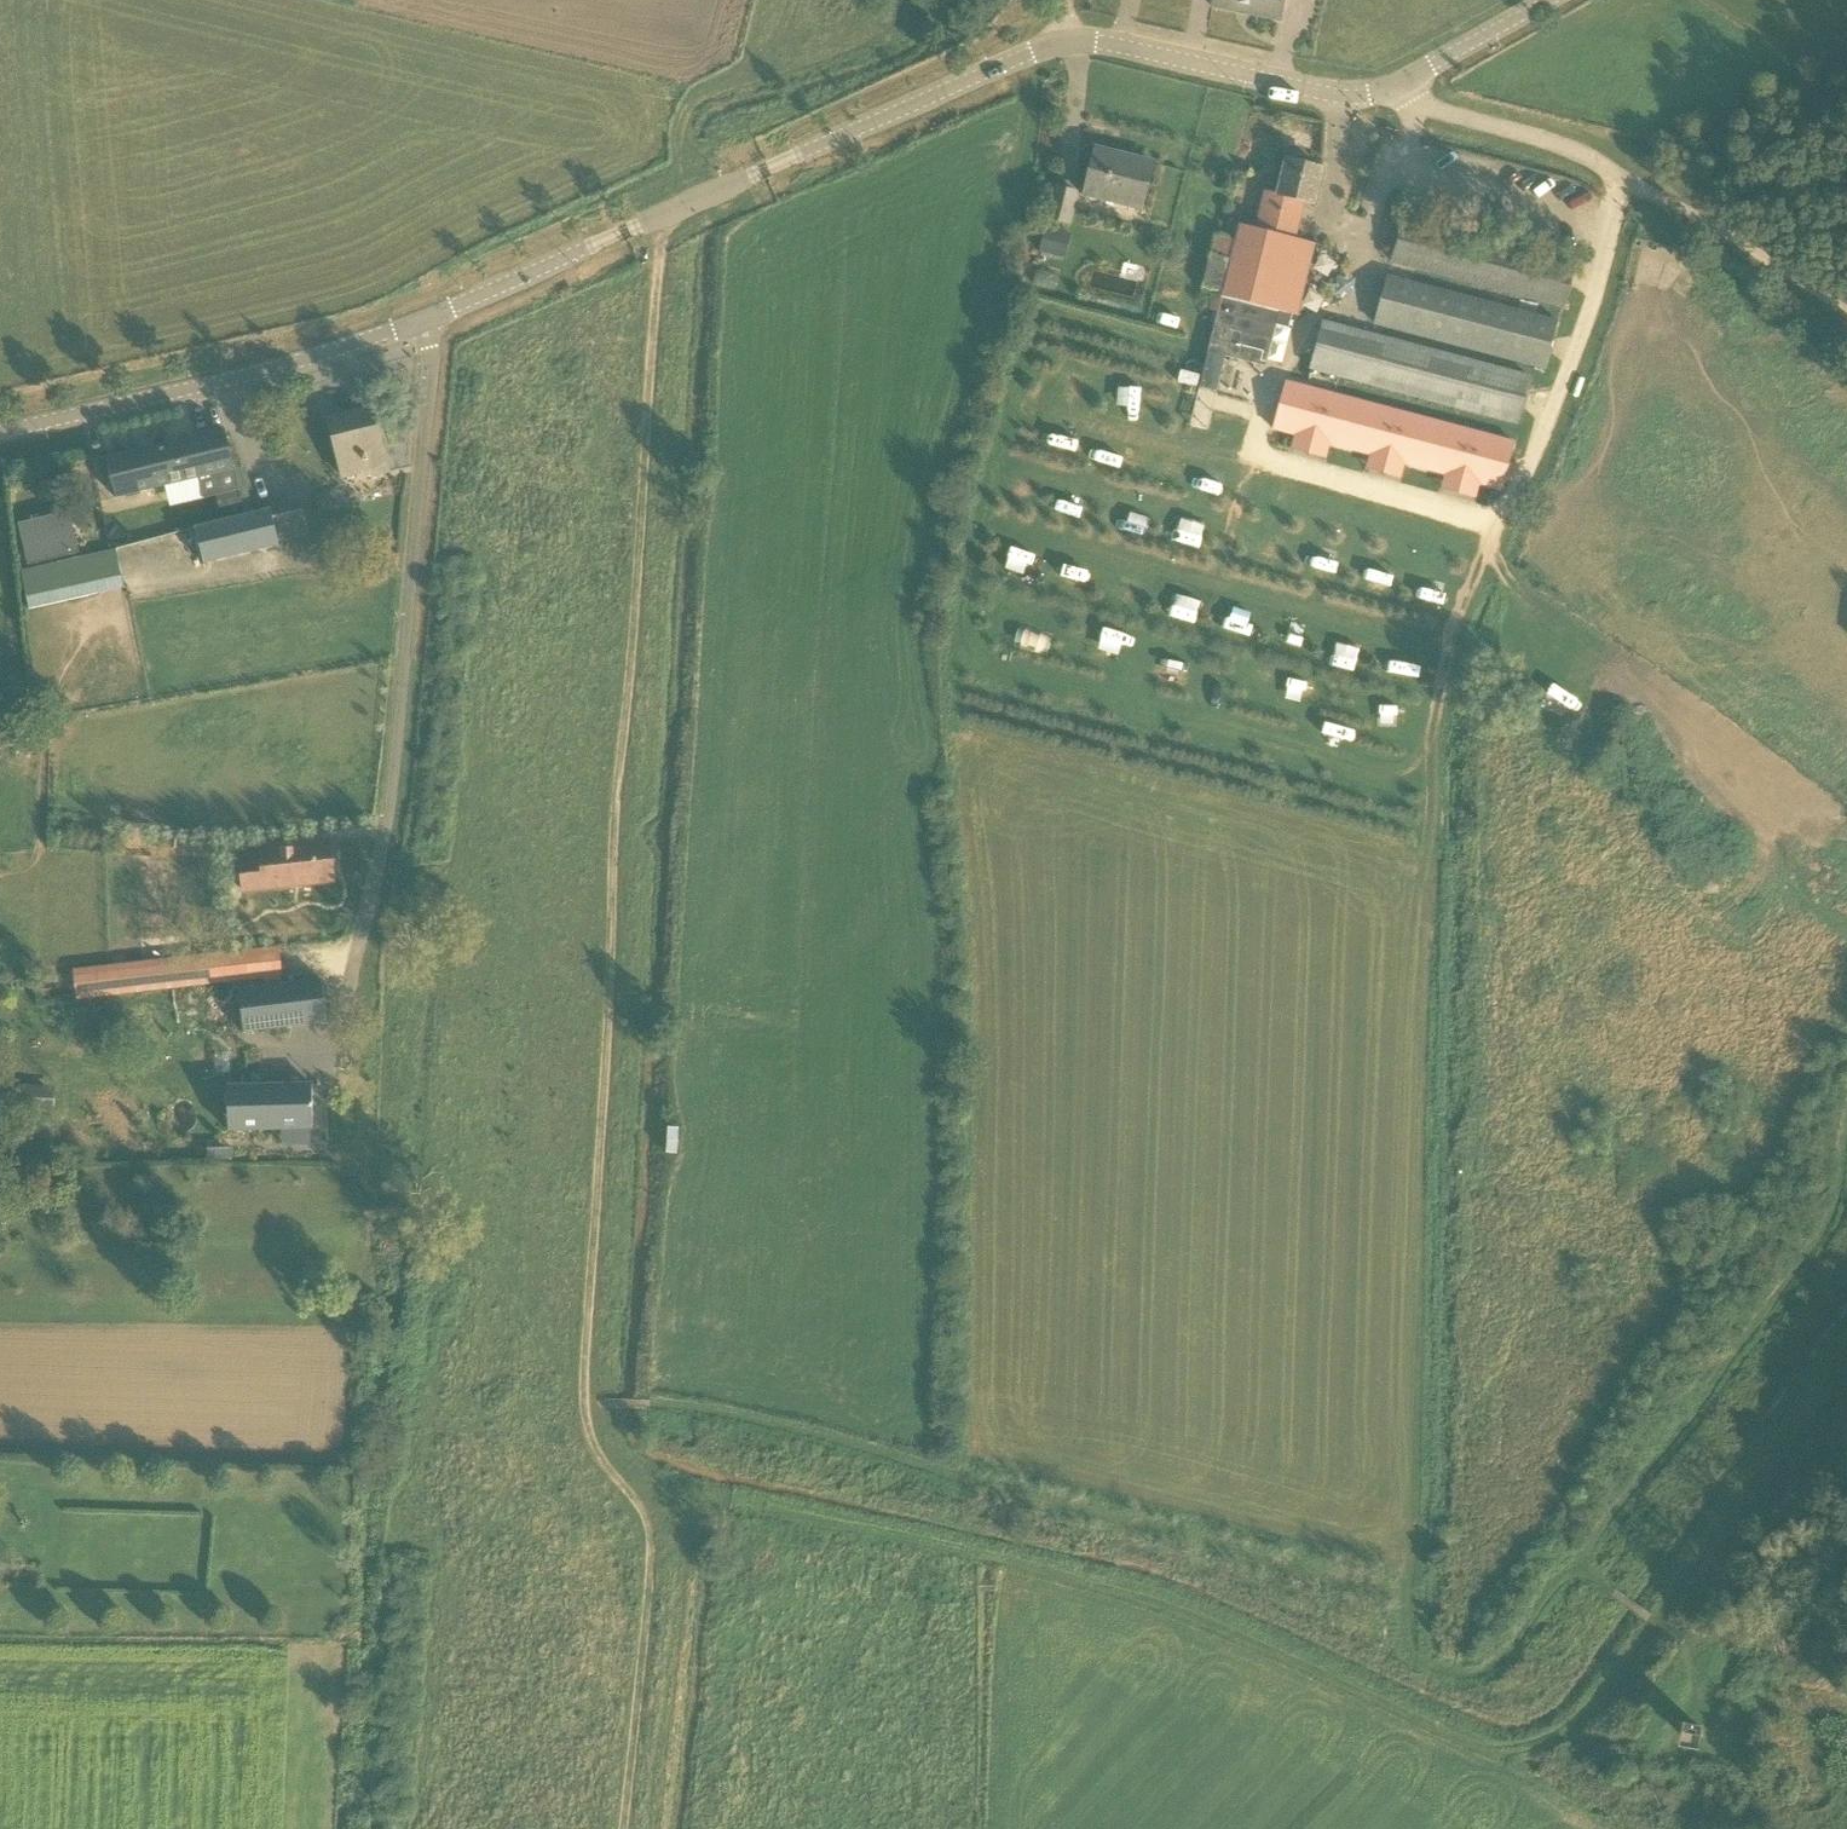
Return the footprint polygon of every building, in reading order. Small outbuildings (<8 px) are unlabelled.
[(1213,7),(1281,20),(1285,0),(1214,0),(1213,7)] [(1085,195),(1142,209),(1153,163),(1126,157),(1124,163),(1094,156),(1085,195)] [(1217,235),(1212,255),(1211,255),(1203,288),(1223,293),(1199,388),(1217,392),(1226,357),(1265,367),(1276,325),(1289,328),(1292,315),(1296,315),(1314,244),(1295,239),(1304,203),(1314,205),(1323,170),(1288,161),(1280,195),(1266,192),(1257,229),(1240,225),(1237,240),(1217,235)] [(1070,224),(1078,193),(1056,188),(1049,218),(1070,224)] [(1392,262),(1558,306),(1570,264),(1403,220),(1392,262)] [(1040,253),(1066,259),(1073,234),(1046,227),(1040,253)] [(1546,369),(1559,322),(1388,277),(1376,324),(1546,369)] [(1311,369),(1518,424),(1531,377),(1324,322),(1311,369)] [(1274,429),(1501,489),(1513,442),(1288,382),(1274,429)] [(367,471),(369,477),(389,472),(373,408),(343,416),(344,422),(331,425),(344,477),(367,471)] [(226,430),(107,459),(117,498),(235,469),(226,430)] [(279,541),(308,534),(301,503),(196,528),(205,564),(280,546),(279,541)] [(1120,529),(1142,530),(1143,507),(1121,506),(1120,529)] [(70,511),(18,524),(29,566),(81,552),(70,511)] [(30,608),(88,595),(80,558),(22,571),(30,608)] [(1060,587),(1078,592),(1083,572),(1065,567),(1060,587)] [(1177,601),(1171,621),(1190,627),(1196,607),(1177,601)] [(1391,676),(1409,681),(1415,659),(1397,655),(1391,676)] [(287,845),(291,886),(335,881),(331,842),(298,846),(297,844),(287,845)] [(244,891),(291,886),(287,845),(276,846),(276,848),(261,850),(261,857),(241,859),(244,891)] [(287,947),(78,962),(80,993),(289,978),(287,947)] [(246,1033),(331,1022),(326,980),(241,991),(246,1033)] [(283,1145),(307,1144),(307,1129),(314,1129),(313,1085),(228,1087),(229,1131),(282,1130),(283,1145)]
